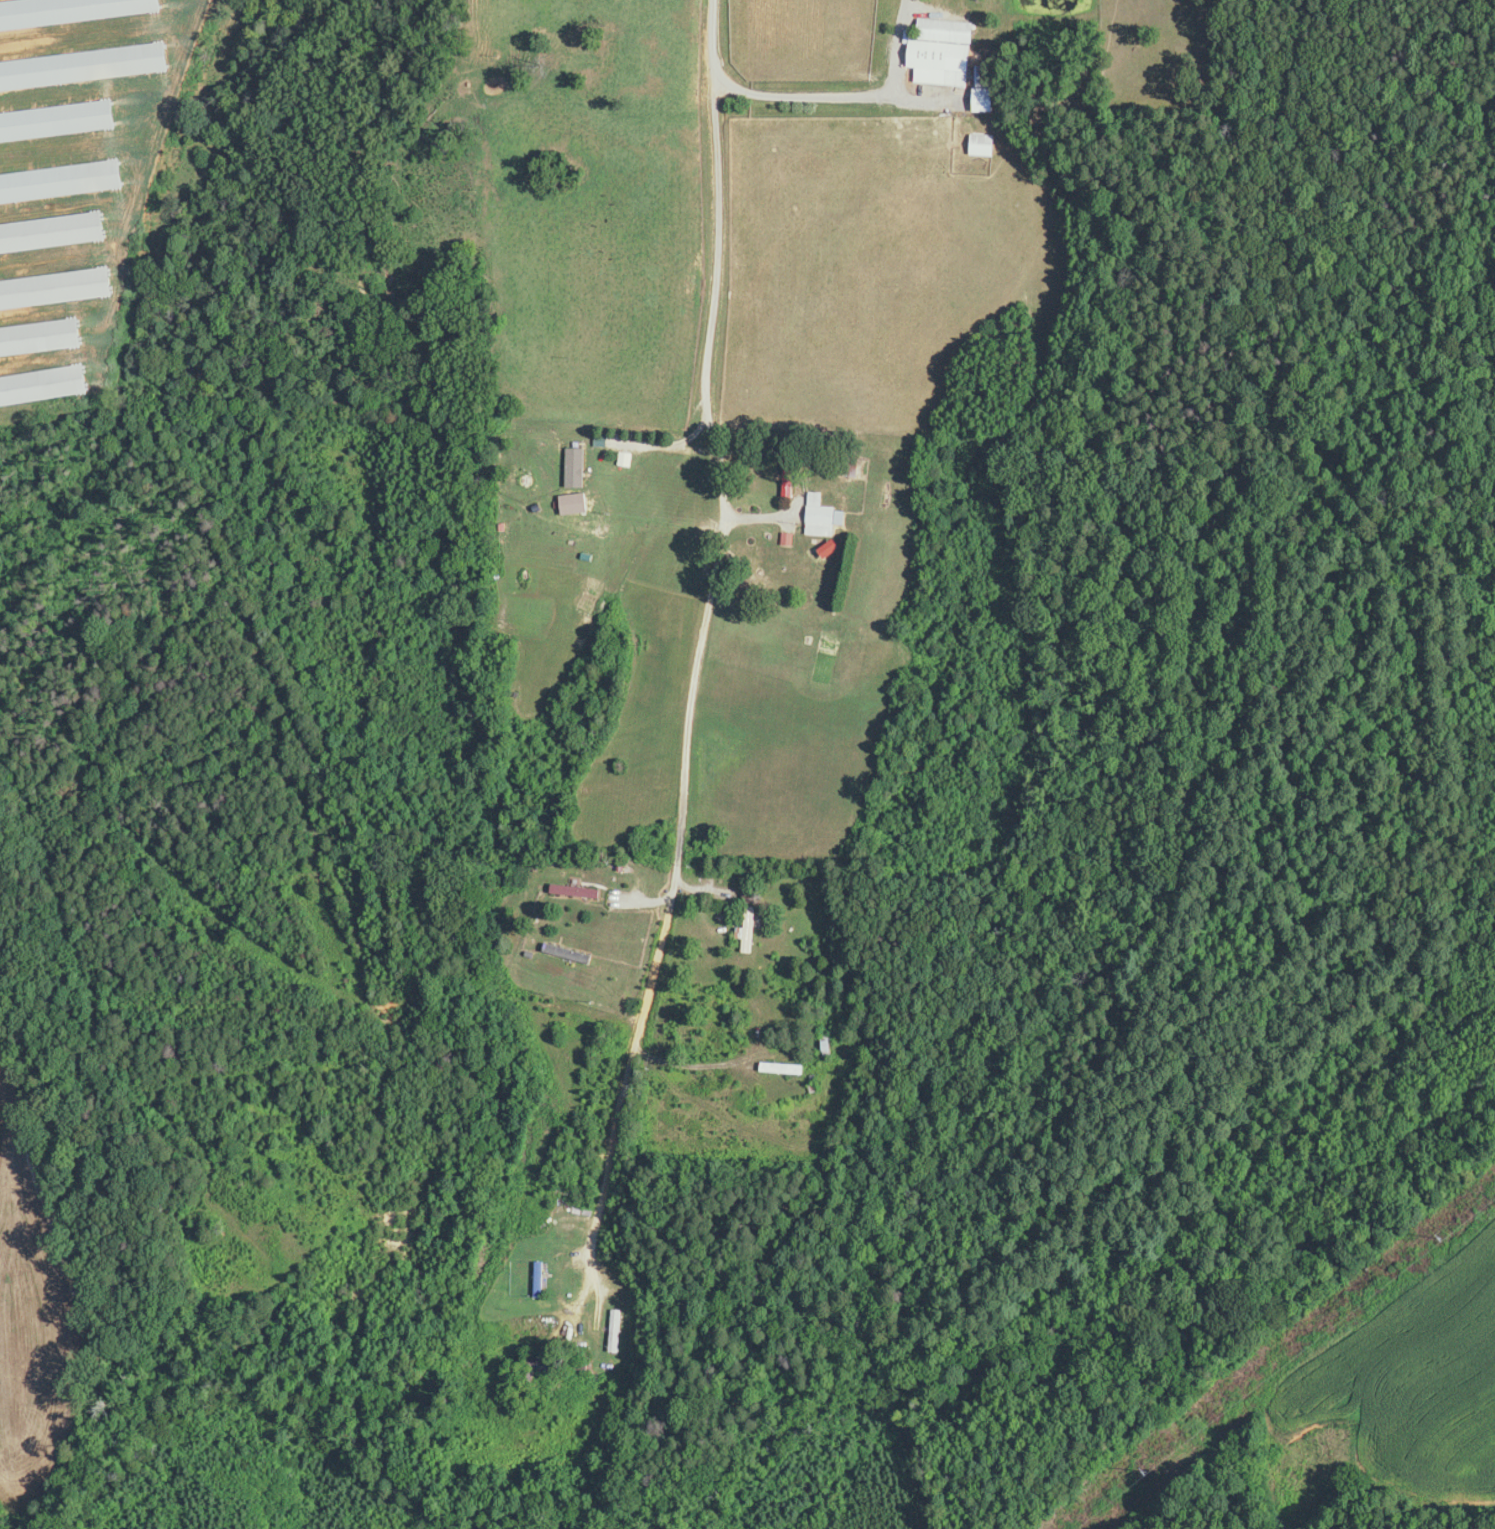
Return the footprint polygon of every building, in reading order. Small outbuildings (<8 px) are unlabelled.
[(166,16),(164,0),(22,0),(0,2),(0,31),(166,16)] [(976,23),(922,19),(920,40),(913,40),(910,68),(918,68),(917,83),(971,87),(976,23)] [(173,73),(170,44),(0,62),(0,92),(173,73)] [(979,89),(979,111),(993,111),(993,89),(979,89)] [(119,131),(116,102),(0,114),(0,144),(119,131)] [(996,134),(973,134),(973,156),(996,156),(996,134)] [(124,161),(0,176),(0,206),(128,191),(124,161)] [(587,488),(587,449),(568,449),(568,488),(587,488)] [(786,454),(786,498),(795,498),(795,475),(806,475),(806,454),(786,454)] [(859,478),(859,456),(842,456),(842,478),(859,478)] [(836,537),(837,526),(846,526),(847,512),(838,512),(838,507),(824,507),(824,493),(810,493),(809,536),(836,537)] [(576,511),(574,528),(602,532),(604,514),(576,511)] [(746,952),(756,952),(756,906),(746,906),(746,952)] [(574,959),(577,953),(550,944),(548,951),(574,959)] [(834,1030),(825,1030),(825,1055),(834,1055),(834,1030)] [(763,1073),(805,1073),(805,1063),(763,1063),(763,1073)] [(545,1261),(537,1261),(537,1297),(545,1297),(545,1261)] [(610,1352),(621,1352),(623,1309),(612,1308),(610,1352)]
